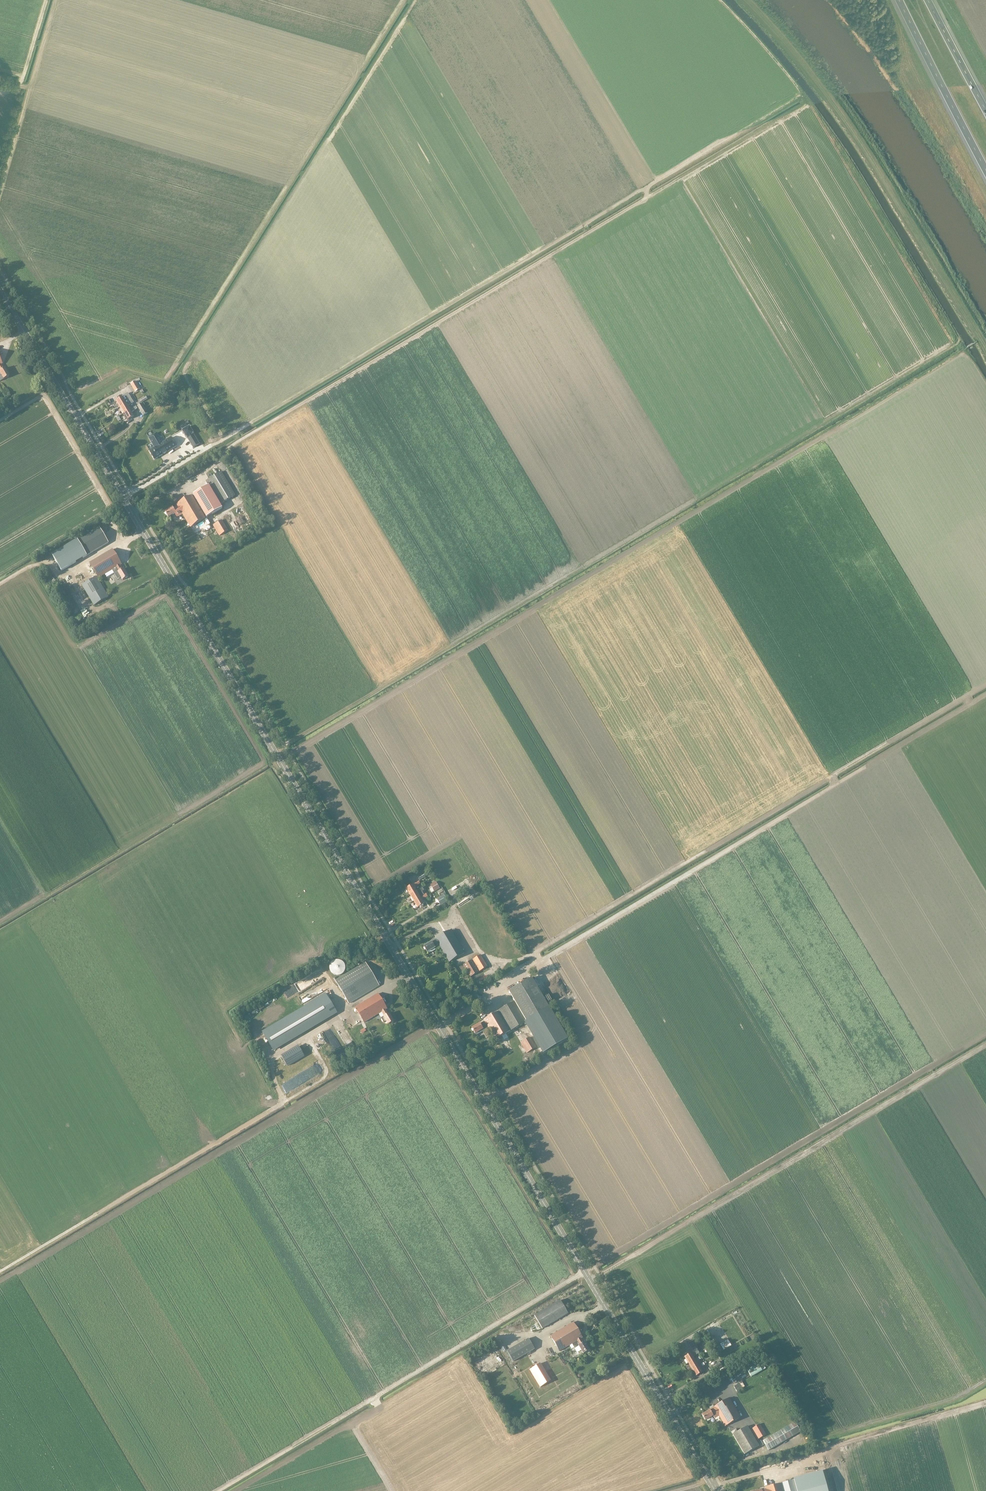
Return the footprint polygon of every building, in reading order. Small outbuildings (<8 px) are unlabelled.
[(9,376),(4,368),(3,369),(1,365),(2,364),(0,360),(0,374),(3,379),(9,376)] [(135,381),(133,382),(130,384),(135,392),(140,389),(135,381)] [(120,407),(132,400),(130,397),(128,393),(122,396),(123,397),(116,401),(120,407)] [(124,414),(130,410),(128,406),(134,403),(132,400),(120,407),(124,414)] [(142,404),(137,406),(143,416),(147,413),(142,404)] [(127,420),(134,416),(132,412),(137,409),(136,406),(130,410),(124,414),(127,420)] [(182,431),(186,437),(187,437),(193,447),(199,444),(193,434),(193,433),(189,427),(182,431)] [(166,452),(176,446),(171,437),(163,443),(157,433),(149,438),(155,447),(149,451),(154,459),(163,454),(167,452),(166,452)] [(186,480),(192,476),(189,471),(183,475),(186,480)] [(221,471),(206,480),(209,485),(210,484),(221,503),(235,495),(221,471)] [(200,506),(199,507),(201,510),(202,510),(207,518),(212,514),(220,510),(222,508),(209,486),(193,495),(200,506)] [(183,514),(190,527),(206,518),(201,510),(199,507),(192,495),(177,504),(178,506),(173,508),(173,507),(165,512),(168,518),(175,514),(177,518),(183,514)] [(228,531),(222,520),(213,525),(219,536),(228,531)] [(77,540),(87,556),(109,543),(99,527),(77,540)] [(87,556),(77,540),(52,555),(61,571),(87,556)] [(82,585),(95,605),(109,597),(98,578),(112,570),(120,565),(121,564),(112,549),(89,563),(97,576),(82,585)] [(120,565),(112,570),(117,578),(118,578),(121,577),(123,580),(128,577),(124,569),(123,569),(120,565)] [(410,895),(416,891),(414,887),(420,884),(418,881),(406,889),(410,895)] [(436,882),(431,885),(434,891),(439,888),(436,882)] [(424,895),(423,895),(421,891),(423,890),(422,888),(416,891),(410,895),(414,901),(424,895)] [(414,901),(417,908),(424,904),(424,903),(421,899),(424,898),(427,896),(426,894),(423,895),(424,895),(414,901)] [(437,899),(440,904),(447,900),(446,899),(444,895),(437,899)] [(435,939),(431,942),(423,947),(427,952),(435,948),(434,947),(438,944),(449,962),(464,953),(451,930),(435,939)] [(471,960),(478,971),(487,965),(481,955),(471,960)] [(334,961),(332,962),(331,963),(330,964),(329,966),(329,968),(330,970),(330,971),(331,973),(332,974),(334,975),(335,976),(337,976),(339,976),(341,975),(342,974),(343,973),(344,972),(345,970),(345,969),(345,968),(345,966),(345,965),(344,964),(343,963),(342,962),(341,961),(340,960),(338,960),(337,960),(335,960),(334,961)] [(470,975),(478,971),(471,960),(464,964),(470,975)] [(365,963),(335,981),(349,1004),(379,986),(365,963)] [(484,1022),(480,1024),(482,1029),(484,1031),(488,1028),(494,1040),(525,1022),(543,1054),(566,1041),(531,979),(509,992),(515,1002),(483,1020),(484,1022)] [(388,1025),(393,1021),(389,1013),(388,1014),(385,1010),(386,1009),(377,993),(355,1007),(364,1022),(381,1012),(384,1016),(381,1018),(384,1023),(386,1021),(388,1025)] [(306,1007),(263,1033),(273,1050),(336,1012),(325,994),(305,1005),(306,1007)] [(479,1023),(471,1028),(475,1034),(482,1029),(480,1024),(479,1023)] [(526,1053),(536,1048),(529,1037),(520,1042),(526,1053)] [(299,1046),(281,1057),(287,1066),(304,1056),(299,1046)] [(560,1300),(534,1315),(542,1328),(568,1313),(560,1300)] [(575,1348),(579,1346),(583,1354),(589,1350),(584,1342),(583,1343),(581,1338),(582,1338),(573,1322),(550,1336),(559,1351),(572,1344),(575,1348)] [(507,1351),(513,1361),(534,1349),(528,1338),(507,1351)] [(695,1359),(693,1357),(699,1353),(696,1348),(690,1352),(691,1353),(684,1357),(688,1363),(695,1359)] [(701,1364),(697,1358),(695,1359),(688,1363),(692,1369),(701,1364)] [(712,1374),(722,1367),(725,1366),(721,1361),(708,1368),(712,1374)] [(529,1370),(540,1387),(551,1381),(540,1363),(529,1370)] [(692,1369),(696,1376),(705,1370),(701,1364),(692,1369)] [(710,1410),(702,1415),(705,1420),(713,1416),(714,1418),(719,1416),(725,1426),(740,1417),(729,1398),(709,1410),(710,1410)] [(794,1422),(762,1441),(768,1451),(800,1432),(794,1422)] [(757,1440),(766,1434),(760,1424),(750,1429),(757,1440)] [(747,1426),(733,1434),(745,1454),(759,1445),(747,1426)] [(793,1480),(764,1488),(764,1490),(761,1490),(761,1489),(755,1490),(796,1490),(793,1480)]
